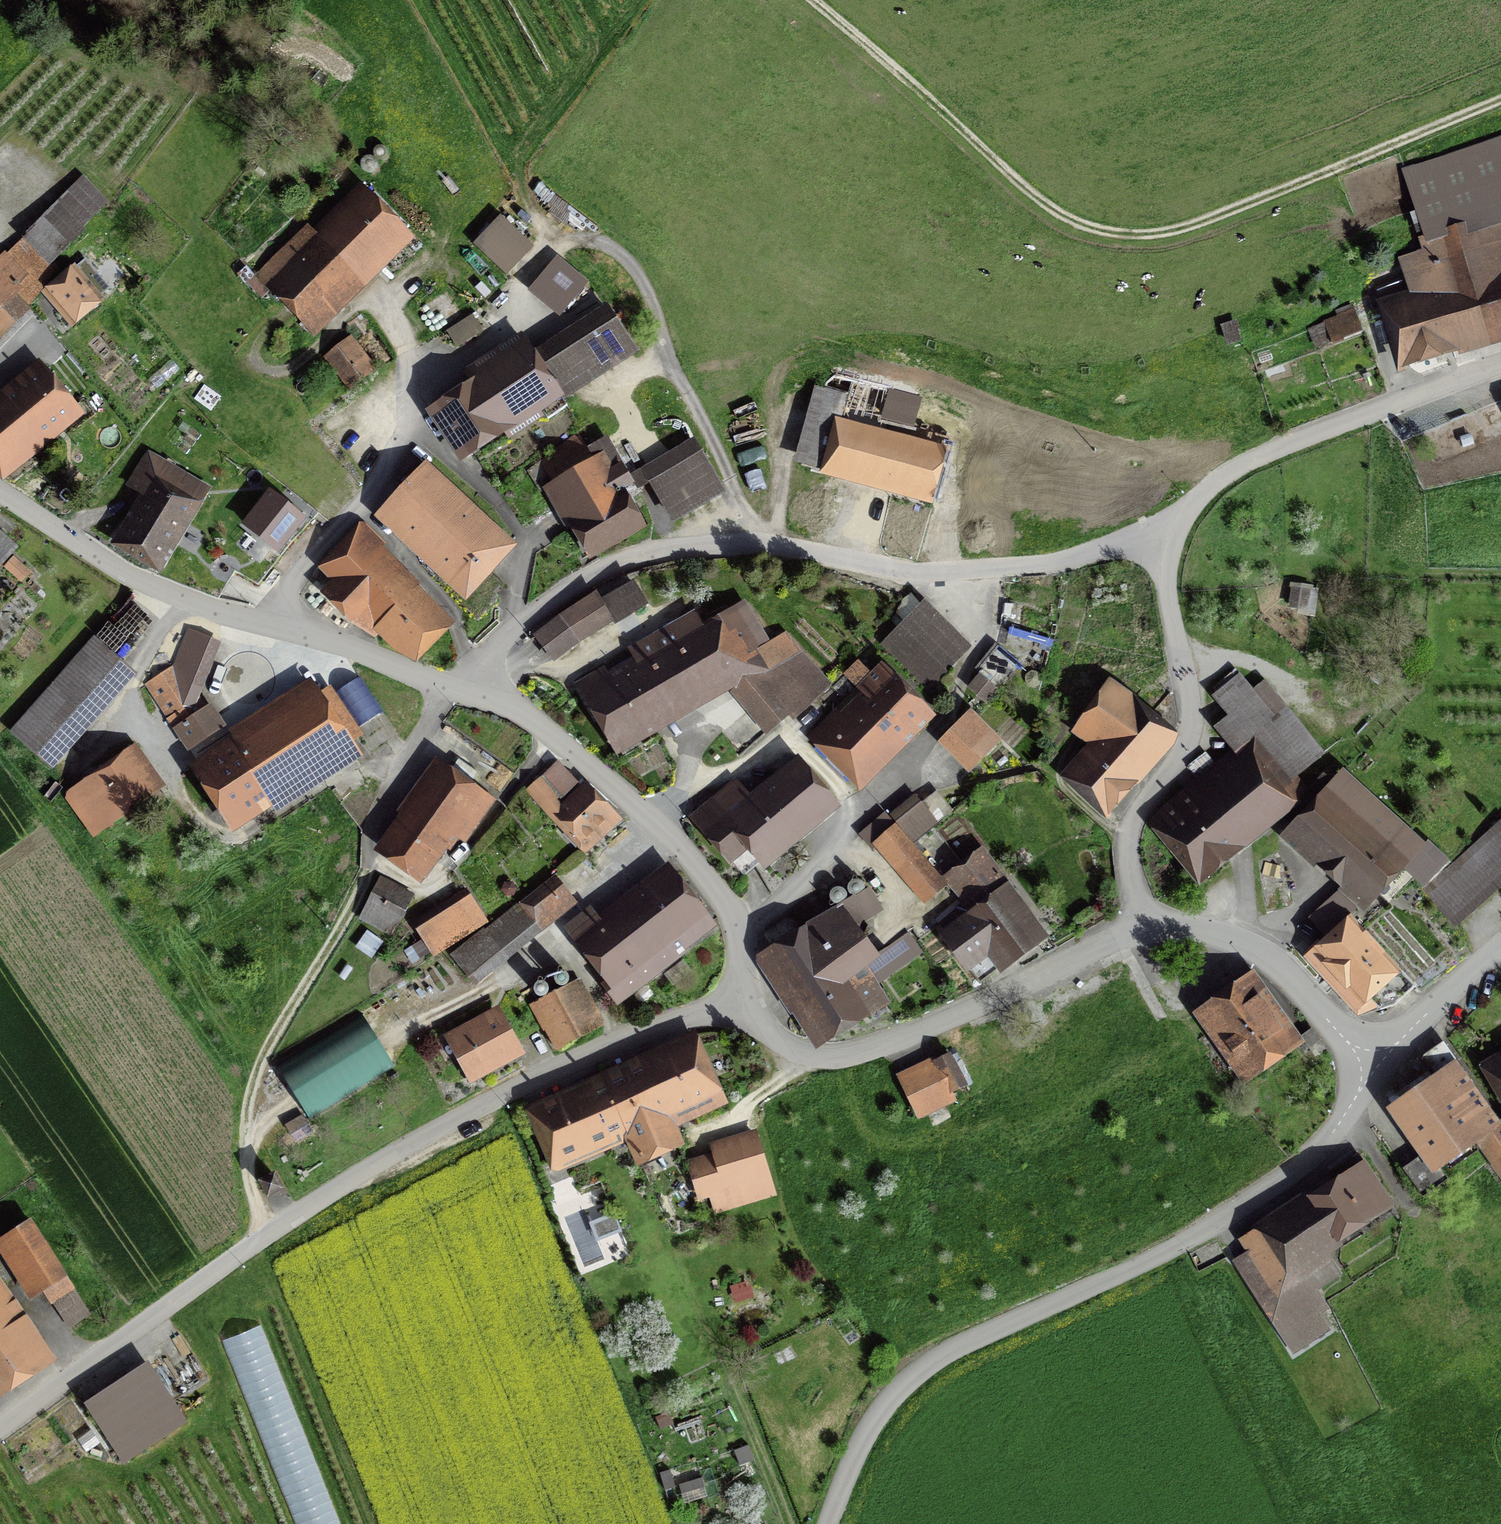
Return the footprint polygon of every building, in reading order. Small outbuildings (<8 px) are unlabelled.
[(1418,211),(1500,184),(1500,139),(1405,172),(1418,211)] [(24,238),(48,264),(84,230),(80,226),(101,205),(79,182),(24,238)] [(401,235),(364,197),(340,221),(342,223),(322,242),(308,227),(261,273),(307,322),(375,257),(377,259),(401,235)] [(501,218),(474,247),(506,276),(533,248),(501,218)] [(1405,358),(1500,328),(1500,218),(1424,241),(1427,252),(1403,260),(1417,303),(1391,312),(1405,358)] [(2,334),(25,311),(12,298),(20,290),(16,286),(18,285),(16,283),(22,276),(5,259),(0,264),(0,332),(2,334)] [(554,264),(533,289),(560,312),(581,286),(554,264)] [(50,293),(72,319),(108,289),(96,274),(90,280),(80,268),(50,293)] [(1361,329),(1354,312),(1335,320),(1342,336),(1361,329)] [(438,413),(463,450),(537,402),(548,419),(567,406),(562,399),(635,351),(614,320),(541,367),(529,347),(467,388),(470,392),(438,413)] [(333,358),(354,384),(375,368),(355,341),(333,358)] [(74,406),(45,371),(0,408),(0,468),(74,406)] [(830,466),(929,493),(939,456),(906,447),(919,398),(834,375),(826,382),(825,387),(850,394),(830,466)] [(161,433),(196,455),(206,439),(171,417),(161,433)] [(554,483),(594,550),(639,524),(620,490),(630,484),(621,468),(603,478),(577,432),(528,470),(540,491),(554,483)] [(719,485),(700,452),(650,481),(669,514),(719,485)] [(149,454),(130,486),(150,498),(123,542),(155,562),(201,486),(149,454)] [(387,522),(466,596),(489,571),(486,568),(509,544),(425,465),(406,486),(414,493),(387,522)] [(277,549),(302,518),(271,493),(246,524),(277,549)] [(359,523),(348,536),(355,543),(329,570),(339,579),(327,591),(356,621),(360,617),(377,633),(385,626),(413,655),(441,627),(368,554),(381,541),(363,524),(359,523)] [(15,562),(5,572),(22,587),(31,577),(15,562)] [(634,585),(604,603),(614,619),(644,601),(634,585)] [(559,618),(535,636),(553,659),(577,641),(611,620),(593,597),(559,618)] [(922,606),(882,645),(927,690),(966,650),(922,606)] [(617,738),(728,673),(737,689),(733,691),(767,732),(790,713),(795,718),(827,687),(797,654),(782,635),(767,644),(758,634),(744,611),(740,613),(736,607),(702,627),(695,616),(634,650),(645,669),(638,673),(634,666),(624,672),(628,679),(613,688),(604,669),(580,683),(592,702),(595,700),(617,738)] [(190,630),(175,666),(148,684),(188,745),(220,723),(209,706),(204,710),(195,696),(217,642),(190,630)] [(94,637),(11,731),(44,761),(127,667),(94,637)] [(997,687),(1018,662),(997,645),(977,670),(997,687)] [(846,727),(833,714),(810,736),(853,780),(922,711),(893,682),(896,678),(883,665),(862,686),(867,691),(857,702),(864,709),(846,727)] [(987,699),(994,689),(979,676),(971,686),(987,699)] [(1238,678),(1217,695),(1232,713),(1253,696),(1238,678)] [(1102,748),(1075,779),(1106,807),(1131,780),(1129,777),(1171,729),(1142,704),(1109,680),(1076,728),(1102,748)] [(359,735),(328,688),(204,770),(234,817),(317,763),(324,774),(340,764),(333,752),(359,735)] [(997,741),(969,713),(941,741),(969,769),(997,741)] [(1306,766),(1298,756),(1285,767),(1257,734),(1200,780),(1214,797),(1208,802),(1204,796),(1197,802),(1190,794),(1159,819),(1198,867),(1299,785),(1292,777),(1306,766)] [(124,756),(69,795),(97,834),(122,816),(119,812),(148,790),(124,756)] [(733,783),(694,816),(744,876),(834,800),(826,791),(828,790),(820,780),(818,781),(803,763),(754,803),(740,785),(737,787),(733,783)] [(492,800),(446,767),(387,849),(417,872),(450,826),(465,837),(492,800)] [(1425,882),(1442,863),(1378,806),(1375,808),(1340,774),(1333,782),(1323,773),(1285,814),(1295,822),(1292,825),(1371,896),(1402,861),(1425,882)] [(587,848),(616,823),(587,791),(567,811),(540,779),(528,789),(554,822),(558,818),(587,848)] [(917,796),(890,817),(895,823),(897,821),(913,841),(947,815),(935,799),(924,806),(917,796)] [(878,845),(924,898),(943,882),(885,814),(861,834),(874,849),(878,845)] [(1500,878),(1500,822),(1424,890),(1452,922),(1500,878)] [(1004,964),(1039,938),(1009,899),(1015,894),(983,851),(946,880),(965,903),(941,922),(949,933),(945,936),(980,982),(999,968),(986,951),(992,947),(1004,964)] [(554,876),(453,957),(475,983),(506,957),(503,954),(516,943),(518,946),(540,928),(536,923),(570,895),(554,876)] [(381,878),(370,900),(398,915),(408,892),(381,878)] [(618,1001),(678,955),(675,951),(707,926),(669,878),(583,944),(610,979),(605,984),(618,1001)] [(415,947),(421,956),(434,948),(436,952),(486,921),(465,889),(416,919),(428,939),(415,947)] [(370,900),(361,917),(390,932),(398,915),(370,900)] [(863,1018),(887,1004),(870,976),(858,984),(851,973),(877,954),(840,905),(770,949),(824,1033),(858,1012),(863,1018)] [(1393,1004),(1414,986),(1351,917),(1319,945),(1333,961),(1328,965),(1363,1003),(1369,998),(1379,1009),(1393,1004)] [(597,1027),(573,982),(531,1004),(543,1026),(549,1023),(562,1047),(597,1027)] [(1206,1011),(1249,1073),(1291,1043),(1248,982),(1206,1011)] [(451,1037),(471,1073),(498,1059),(500,1062),(518,1052),(496,1012),(451,1037)] [(1296,1040),(1304,1051),(1309,1047),(1315,1056),(1326,1048),(1312,1029),(1296,1040)] [(644,1065),(666,1115),(667,1114),(711,1094),(690,1045),(644,1065)] [(899,1078),(917,1115),(953,1097),(951,1092),(966,1085),(950,1054),(899,1078)] [(1500,1089),(1500,1064),(1490,1071),(1500,1089)] [(627,1127),(626,1128),(639,1159),(678,1141),(667,1114),(666,1115),(644,1065),(608,1082),(627,1127)] [(1397,1110),(1429,1156),(1407,1171),(1426,1196),(1449,1183),(1438,1167),(1481,1138),(1500,1168),(1500,1126),(1458,1067),(1437,1082),(1397,1110)] [(626,1128),(627,1127),(608,1082),(540,1112),(559,1157),(626,1128)] [(772,1192),(755,1134),(713,1146),(716,1156),(690,1164),(700,1196),(711,1192),(716,1209),(772,1192)] [(1319,1294),(1314,1287),(1333,1274),(1316,1248),(1357,1222),(1364,1234),(1396,1213),(1366,1166),(1247,1246),(1251,1253),(1237,1262),(1294,1351),(1326,1330),(1313,1311),(1319,1307),(1313,1298),(1319,1294)] [(262,1181),(268,1193),(280,1186),(274,1175),(262,1181)] [(621,1229),(615,1214),(592,1223),(598,1238),(621,1229)] [(90,1313),(32,1223),(5,1241),(36,1290),(41,1286),(52,1302),(55,1300),(71,1326),(90,1313)] [(37,1357),(0,1301),(0,1382),(37,1357)] [(88,1408),(121,1459),(184,1418),(151,1367),(88,1408)]
